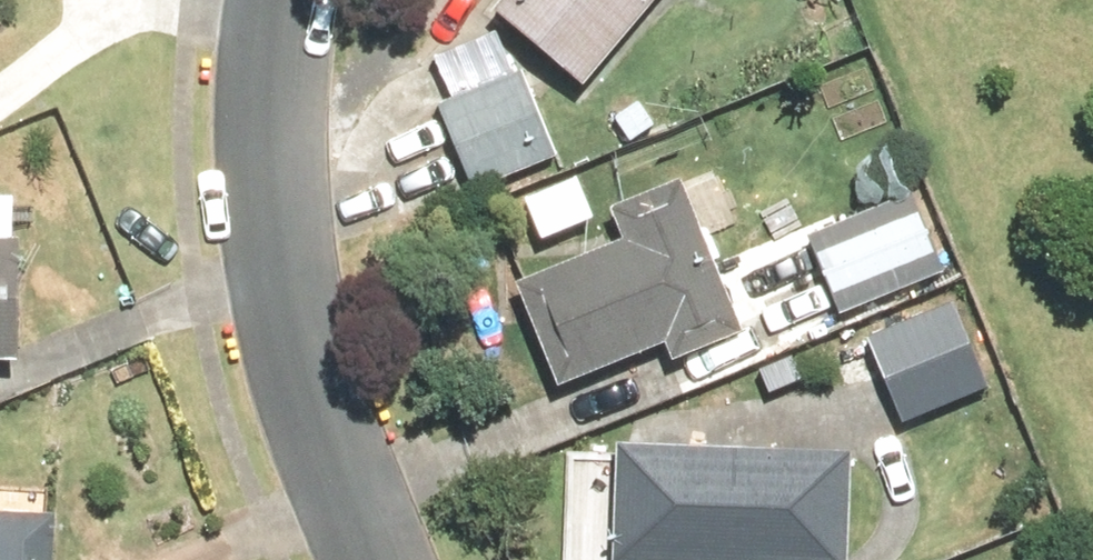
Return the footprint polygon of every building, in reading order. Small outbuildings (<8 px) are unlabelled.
[(651,0),(495,0),(493,2),(587,78),(651,0)] [(458,99),(441,107),(485,198),(566,158),(505,34),(441,65),(458,99)] [(577,173),(525,197),(543,236),(595,211),(577,173)] [(508,289),(548,392),(658,350),(665,369),(736,342),(675,185),(599,214),(613,249),(508,289)] [(935,227),(828,273),(847,319),(955,273),(935,227)] [(958,298),(871,336),(910,426),(997,389),(958,298)] [(604,559),(837,559),(841,462),(607,454),(604,559)] [(40,519),(0,517),(0,559),(38,559),(40,519)]
